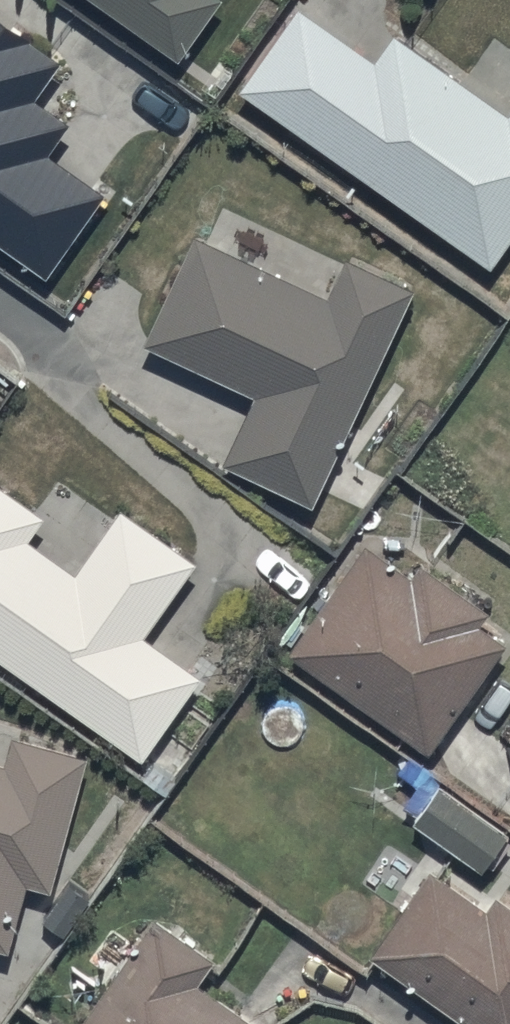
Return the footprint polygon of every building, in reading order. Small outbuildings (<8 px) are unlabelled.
[(176,57),(215,0),(94,0),(176,57)] [(238,88),(491,268),(509,242),(509,111),(508,114),(394,33),(375,61),(297,5),(238,88)] [(46,277),(103,194),(47,156),(68,124),(32,99),(59,60),(0,19),(0,245),(46,277)] [(311,506),(412,289),(344,258),(325,298),(194,237),(144,344),(254,394),(222,464),(311,506)] [(140,759),(199,677),(142,636),(195,562),(120,508),(73,574),(25,539),(41,517),(0,488),(0,659),(140,759)] [(482,612),(424,572),(416,584),(367,551),(297,653),(434,746),(504,644),(474,624),(482,612)] [(9,953),(27,886),(49,893),(86,756),(10,735),(3,764),(0,763),(0,951),(9,953)] [(508,840),(442,793),(418,826),(484,873),(508,840)] [(385,956),(481,1023),(509,1023),(509,905),(509,904),(494,924),(437,884),(385,956)] [(158,925),(89,1023),(252,1023),(195,985),(211,962),(158,925)]
